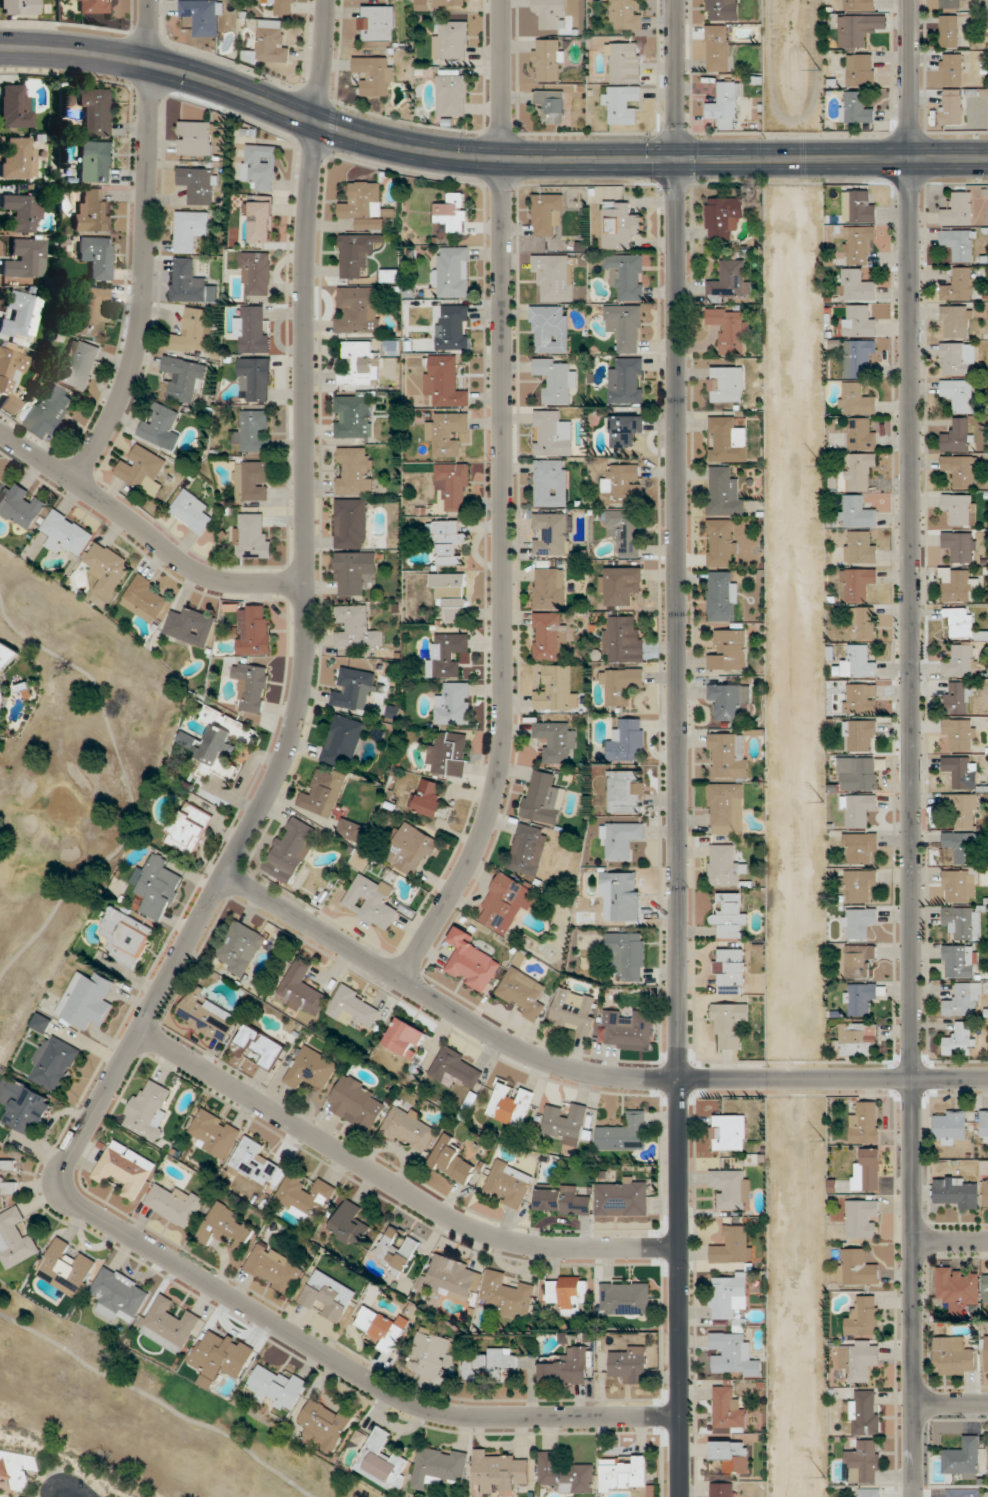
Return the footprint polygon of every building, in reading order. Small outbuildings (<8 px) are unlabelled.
[(1,15),(40,15),(40,0),(1,0),(1,15)] [(73,13),(106,13),(106,0),(73,0),(73,13)] [(180,17),(194,17),(194,36),(221,36),(221,0),(180,0),(180,17)] [(274,4),(274,13),(296,13),(296,0),(262,0),(262,4),(274,4)] [(534,16),(543,16),(543,29),(567,29),(567,0),(534,0),(534,16)] [(611,29),(642,29),(642,0),(611,0),(611,29)] [(707,20),(739,20),(739,0),(707,0),(707,20)] [(840,9),(875,9),(875,0),(840,0),(840,9)] [(959,10),(959,0),(941,0),(941,10),(959,10)] [(396,5),(359,5),(359,40),(396,40),(396,5)] [(839,50),(871,50),(871,26),(888,26),(888,15),(839,15),(839,50)] [(940,47),(959,47),(959,15),(940,15),(940,47)] [(283,20),(258,19),(257,50),(243,49),(243,61),(289,63),(289,44),(282,44),(283,20)] [(468,21),(442,21),(442,31),(433,31),(433,58),(468,58),(468,21)] [(707,71),(730,71),(730,25),(707,25),(707,71)] [(564,80),(564,38),(534,39),(534,81),(564,80)] [(642,83),(642,42),(606,42),(606,61),(613,61),(613,83),(642,83)] [(941,85),(962,85),(962,53),(941,53),(941,85)] [(849,86),(875,86),(875,54),(849,54),(849,86)] [(394,95),(393,56),(354,56),(354,74),(362,74),(363,96),(394,95)] [(438,116),(468,116),(468,75),(438,75),(438,116)] [(707,118),(718,118),(718,128),(740,129),(741,81),(718,81),(718,102),(707,102),(707,118)] [(1,127),(34,127),(34,95),(23,95),(23,84),(1,84),(1,127)] [(603,105),(611,105),(611,123),(638,123),(638,103),(642,103),(642,86),(603,86),(603,105)] [(115,136),(114,88),(79,88),(80,109),(87,109),(87,136),(115,136)] [(941,123),(963,123),(963,89),(941,89),(941,123)] [(545,102),(545,122),(564,122),(564,90),(535,90),(535,102),(545,102)] [(843,91),(843,122),(875,122),(875,102),(866,102),(866,91),(843,91)] [(213,155),(214,121),(179,120),(179,154),(213,155)] [(37,177),(37,137),(10,137),(10,157),(1,157),(1,177),(37,177)] [(81,182),(114,182),(114,141),(81,141),(81,182)] [(278,146),(244,144),(242,179),(252,180),(251,190),(275,192),(278,146)] [(188,185),(188,204),(217,205),(217,167),(179,167),(179,185),(188,185)] [(384,230),(384,217),(394,217),(394,208),(383,208),(383,181),(349,181),(349,201),(339,201),(339,218),(356,218),(356,230),(384,230)] [(111,232),(111,198),(103,198),(103,188),(83,188),(83,208),(74,208),(74,232),(111,232)] [(845,221),(876,221),(876,190),(845,190),(845,221)] [(973,225),(973,191),(952,191),(952,205),(942,205),(942,225),(973,225)] [(434,223),(446,223),(446,233),(467,233),(468,192),(447,192),(447,202),(434,202),(434,223)] [(565,193),(534,193),(534,237),(554,237),(554,226),(565,226),(565,193)] [(42,223),(42,195),(2,194),(1,211),(11,211),(11,233),(33,234),(33,223),(42,223)] [(253,242),(273,242),(273,198),(245,197),(245,217),(253,217),(253,242)] [(707,198),(707,240),(735,240),(735,218),(745,218),(745,198),(707,198)] [(603,249),(634,249),(634,239),(643,239),(644,213),(633,213),(633,201),(603,201),(603,249)] [(198,252),(198,233),(210,233),(210,211),(176,211),(176,252),(198,252)] [(846,264),(867,264),(867,252),(876,252),(876,226),(846,226),(846,264)] [(946,261),(975,261),(975,230),(946,230),(946,261)] [(385,234),(339,234),(339,278),(364,278),(364,255),(375,255),(375,243),(385,243),(385,234)] [(89,257),(89,280),(113,280),(113,237),(78,237),(78,257),(89,257)] [(46,238),(13,238),(12,260),(2,260),(2,277),(46,277),(46,238)] [(470,246),(442,246),(442,267),(432,267),(432,287),(442,287),(442,297),(470,296),(470,246)] [(271,295),(271,252),(240,252),(240,283),(249,283),(249,295),(271,295)] [(644,254),(604,254),(604,271),(614,271),(614,300),(644,300),(644,254)] [(575,302),(575,255),(532,255),(532,274),(542,274),(542,302),(575,302)] [(197,279),(197,257),(172,257),(172,301),(207,301),(207,279),(197,279)] [(707,280),(707,298),(749,298),(749,259),(718,259),(718,280),(707,280)] [(941,300),(976,300),(976,266),(952,266),(952,284),(941,284),(941,300)] [(841,300),(876,300),(876,279),(865,279),(866,268),(841,268),(841,300)] [(381,281),(400,281),(400,269),(381,269),(381,281)] [(104,337),(110,289),(79,285),(73,334),(104,337)] [(380,286),(336,286),(336,332),(380,332),(380,286)] [(33,340),(38,316),(33,315),(37,295),(8,289),(3,311),(0,323),(0,333),(33,340)] [(470,304),(446,304),(446,315),(436,315),(436,350),(470,350),(470,304)] [(642,304),(605,305),(605,331),(616,331),(617,353),(643,353),(642,304)] [(532,305),(532,352),(569,352),(569,305),(532,305)] [(844,336),(877,336),(877,314),(870,314),(870,305),(844,305),(844,336)] [(942,337),(972,337),(972,305),(942,305),(942,337)] [(171,331),(168,349),(202,354),(204,341),(211,342),(214,321),(206,319),(207,309),(185,306),(181,333),(171,331)] [(707,325),(720,325),(720,355),(747,355),(747,308),(707,308),(707,325)] [(102,346),(71,336),(57,381),(88,391),(102,346)] [(876,339),(845,339),(845,378),(867,378),(867,367),(876,367),(876,339)] [(373,384),(373,340),(345,341),(345,368),(339,368),(339,384),(373,384)] [(941,343),(941,375),(976,375),(976,343),(941,343)] [(0,346),(0,395),(4,396),(0,408),(0,410),(15,415),(21,397),(8,393),(14,375),(23,378),(30,356),(0,346)] [(470,406),(470,387),(459,387),(459,355),(425,354),(425,395),(436,395),(436,405),(470,406)] [(162,374),(175,376),(170,400),(197,404),(205,362),(166,355),(162,374)] [(271,358),(239,357),(238,402),(271,402),(271,358)] [(534,357),(534,377),(544,377),(544,404),(568,404),(568,393),(577,393),(577,367),(568,367),(568,358),(534,357)] [(609,403),(644,403),(644,357),(619,357),(619,368),(609,368),(609,403)] [(709,366),(709,403),(745,403),(745,366),(709,366)] [(973,380),(941,380),(941,400),(952,400),(952,412),(973,412),(973,380)] [(877,414),(877,393),(866,393),(866,382),(841,382),(841,414),(877,414)] [(47,439),(51,432),(61,438),(70,422),(63,418),(75,398),(50,383),(24,426),(47,439)] [(335,437),(372,437),(372,395),(335,395),(335,437)] [(168,448),(183,413),(161,403),(154,420),(145,416),(137,435),(168,448)] [(240,410),(240,430),(231,430),(231,441),(240,441),(240,452),(271,451),(270,409),(240,410)] [(572,455),(572,420),(563,420),(563,409),(534,409),(534,455),(572,455)] [(460,435),(470,435),(470,412),(436,412),(436,422),(427,422),(427,441),(435,441),(435,457),(460,457),(460,435)] [(644,415),(610,415),(610,447),(633,447),(633,436),(644,436),(644,415)] [(877,428),(868,428),(868,417),(849,417),(849,449),(877,449),(877,428)] [(942,450),(971,450),(971,417),(952,417),(952,429),(942,429),(942,450)] [(748,462),(748,418),(710,418),(710,462),(748,462)] [(158,497),(165,483),(158,480),(169,458),(133,441),(116,477),(158,497)] [(338,495),(373,495),(373,455),(370,455),(370,447),(338,447),(338,495)] [(868,491),(868,471),(877,471),(877,453),(846,453),(846,491),(868,491)] [(975,487),(974,455),(948,455),(948,487),(975,487)] [(568,506),(568,459),(535,459),(535,506),(568,506)] [(271,501),(271,460),(235,460),(235,501),(271,501)] [(469,463),(436,463),(436,491),(446,490),(446,510),(470,510),(469,463)] [(643,464),(612,464),(612,473),(603,473),(603,501),(643,501),(643,464)] [(742,515),(742,476),(733,476),(733,466),(707,466),(707,515),(742,515)] [(49,502),(38,495),(33,503),(25,498),(30,489),(18,482),(14,488),(8,484),(0,497),(0,514),(30,532),(49,502)] [(202,535),(213,518),(204,513),(210,504),(184,488),(168,513),(202,535)] [(866,505),(866,494),(841,494),(841,526),(877,526),(877,505),(866,505)] [(976,525),(976,494),(943,494),(943,514),(952,514),(952,525),(976,525)] [(367,498),(336,498),(336,548),(367,548),(367,498)] [(80,557),(95,533),(54,507),(40,529),(49,535),(43,544),(58,554),(63,546),(80,557)] [(642,509),(605,509),(605,536),(617,536),(617,557),(642,557),(642,509)] [(534,512),(534,555),(570,555),(570,512),(534,512)] [(272,558),(272,535),(262,535),(262,513),(240,513),(240,522),(234,522),(234,558),(272,558)] [(737,557),(737,519),(708,519),(708,567),(731,567),(731,557),(737,557)] [(438,565),(465,565),(465,530),(458,530),(458,520),(429,520),(429,543),(438,543),(438,565)] [(847,530),(847,562),(877,562),(877,541),(869,541),(869,530),(847,530)] [(953,562),(977,562),(977,532),(943,532),(943,551),(953,551),(953,562)] [(111,601),(135,561),(97,539),(81,566),(100,577),(92,590),(111,601)] [(337,597),(365,597),(366,577),(376,577),(376,552),(338,552),(337,597)] [(534,609),(566,609),(566,567),(534,567),(534,609)] [(633,605),(633,596),(644,596),(644,567),(607,567),(607,575),(600,575),(600,596),(608,596),(608,605),(633,605)] [(941,601),(980,601),(980,578),(970,578),(970,567),(941,567),(941,601)] [(844,568),(843,602),(868,602),(868,579),(877,580),(877,568),(844,568)] [(171,602),(153,591),(158,582),(139,571),(121,601),(159,623),(171,602)] [(738,571),(708,571),(708,621),(738,621),(738,571)] [(431,573),(431,589),(441,589),(441,622),(468,622),(467,573),(431,573)] [(383,646),(383,627),(371,628),(370,604),(336,605),(336,647),(383,646)] [(240,655),(271,654),(270,605),(239,605),(240,655)] [(163,635),(208,648),(217,615),(184,606),(182,614),(170,610),(163,635)] [(875,606),(850,606),(850,638),(875,638),(875,606)] [(973,637),(973,608),(945,608),(945,617),(954,617),(954,637),(973,637)] [(562,612),(534,612),(534,660),(566,660),(566,622),(562,622),(562,612)] [(644,628),(635,628),(635,615),(604,615),(603,661),(644,662),(644,628)] [(746,669),(746,629),(718,629),(718,651),(709,651),(709,669),(746,669)] [(470,633),(435,633),(435,655),(428,655),(427,677),(460,677),(460,655),(470,655),(470,633)] [(8,703),(2,669),(6,668),(19,655),(0,637),(0,711),(8,703)] [(877,676),(877,655),(868,655),(868,644),(850,644),(850,655),(842,655),(842,676),(877,676)] [(953,644),(953,658),(943,658),(943,676),(976,676),(976,644),(953,644)] [(241,680),(238,709),(265,713),(271,666),(234,662),(232,679),(241,680)] [(578,709),(578,687),(569,687),(569,664),(545,664),(545,686),(534,686),(534,709),(578,709)] [(375,671),(338,665),(332,705),(369,711),(375,671)] [(644,668),(601,668),(601,706),(633,706),(633,687),(644,687),(644,668)] [(471,724),(471,681),(446,681),(446,692),(436,692),(436,724),(471,724)] [(945,681),(945,712),(971,712),(971,681),(945,681)] [(708,704),(718,704),(718,721),(741,721),(741,705),(751,705),(751,684),(709,683),(708,704)] [(845,683),(845,712),(876,712),(876,683),(845,683)] [(258,729),(208,703),(199,719),(210,725),(194,755),(202,759),(195,773),(208,780),(213,771),(232,781),(239,766),(224,759),(235,738),(250,746),(258,729)] [(320,761),(343,768),(346,759),(355,762),(368,723),(336,712),(320,761)] [(645,717),(617,718),(617,739),(607,739),(607,761),(645,760),(645,717)] [(943,740),(953,740),(953,751),(976,751),(976,719),(943,719),(943,740)] [(877,720),(845,720),(845,751),(877,751),(877,720)] [(576,731),(570,731),(570,722),(534,721),(534,741),(544,741),(544,763),(567,763),(567,753),(576,753),(576,731)] [(436,763),(435,774),(466,777),(470,734),(441,731),(440,742),(431,741),(428,763),(436,763)] [(709,753),(717,754),(716,777),(747,777),(748,733),(709,733),(709,753)] [(977,756),(943,756),(943,767),(954,767),(954,789),(977,789),(977,756)] [(877,790),(877,757),(842,757),(842,790),(877,790)] [(332,819),(349,775),(321,764),(311,790),(303,787),(296,805),(332,819)] [(557,774),(532,768),(522,817),(558,825),(566,787),(555,784),(557,774)] [(608,813),(644,813),(644,770),(608,770),(608,813)] [(442,783),(423,777),(413,811),(439,819),(445,797),(438,794),(442,783)] [(745,835),(745,783),(709,783),(709,835),(745,835)] [(954,829),(978,829),(978,794),(944,793),(944,804),(954,804),(954,829)] [(877,814),(877,794),(844,794),(844,827),(868,827),(868,814),(877,814)] [(214,815),(184,801),(164,843),(194,857),(214,815)] [(294,886),(320,828),(288,814),(263,872),(294,886)] [(380,856),(417,879),(440,841),(403,819),(380,856)] [(550,829),(520,822),(507,869),(538,877),(550,829)] [(645,822),(603,822),(603,860),(633,860),(633,841),(645,841),(645,822)] [(954,863),(979,863),(979,832),(944,832),(944,849),(954,849),(954,863)] [(844,863),(877,863),(877,833),(844,833),(844,863)] [(709,885),(739,886),(739,844),(709,844),(709,885)] [(183,876),(166,869),(170,859),(154,853),(148,870),(138,866),(131,882),(139,885),(135,893),(145,897),(139,912),(164,922),(183,876)] [(871,892),(878,892),(878,870),(847,870),(847,902),(871,902),(871,892)] [(943,902),(976,902),(976,870),(943,870),(943,902)] [(388,931),(400,910),(387,903),(395,889),(360,871),(341,906),(388,931)] [(622,909),(622,920),(641,920),(640,871),(601,872),(601,893),(610,893),(611,910),(622,909)] [(476,920),(507,936),(520,911),(527,914),(539,892),(501,872),(476,920)] [(740,912),(741,892),(720,892),(720,913),(711,913),(711,925),(721,926),(721,937),(740,937),(741,926),(748,926),(748,912),(740,912)] [(137,971),(158,928),(111,904),(97,932),(112,940),(105,954),(137,971)] [(981,906),(943,906),(943,929),(954,929),(954,939),(981,939),(981,906)] [(868,938),(868,927),(878,927),(878,908),(845,908),(845,938),(868,938)] [(213,961),(245,978),(268,935),(235,918),(213,961)] [(503,959),(470,944),(475,932),(457,924),(449,941),(457,945),(444,974),(488,993),(503,959)] [(646,932),(608,932),(608,970),(618,970),(618,981),(646,981),(646,932)] [(847,977),(869,977),(869,966),(876,966),(876,945),(847,945),(847,977)] [(978,977),(978,945),(944,945),(944,977),(978,977)] [(748,948),(715,948),(715,994),(748,994),(748,948)] [(313,963),(294,956),(276,1000),(319,1017),(328,993),(305,984),(313,963)] [(525,1008),(521,1016),(538,1024),(547,1005),(539,1001),(548,984),(510,966),(496,995),(525,1008)] [(103,1027),(114,1004),(106,1000),(115,981),(95,972),(92,979),(76,971),(55,1015),(88,1031),(92,1022),(103,1027)] [(944,1015),(976,1016),(976,1006),(982,1006),(982,982),(954,982),(954,995),(944,995),(944,1015)] [(349,1025),(353,1018),(373,1028),(384,1005),(341,984),(326,1014),(349,1025)] [(886,984),(847,984),(847,1015),(872,1015),(872,1004),(879,1004),(879,993),(886,993),(886,984)] [(550,1021),(577,1027),(575,1036),(590,1040),(601,997),(558,986),(550,1021)] [(175,1017),(226,1044),(237,1025),(227,1020),(233,1010),(191,988),(175,1017)] [(751,1003),(712,1003),(712,1029),(721,1029),(721,1049),(741,1049),(741,1024),(750,1024),(751,1003)] [(653,1011),(628,1010),(628,1009),(604,1008),(603,1045),(652,1046),(653,1011)] [(429,1031),(400,1014),(383,1043),(412,1061),(429,1031)] [(976,1021),(954,1021),(954,1033),(945,1033),(945,1054),(976,1054),(976,1021)] [(877,1022),(841,1022),(841,1055),(877,1055),(877,1022)] [(271,1071),(285,1045),(246,1023),(236,1042),(261,1056),(257,1063),(271,1071)] [(47,1032),(26,1079),(61,1094),(82,1048),(47,1032)] [(340,1064),(304,1043),(282,1081),(298,1090),(304,1080),(323,1091),(340,1064)] [(451,1087),(454,1080),(474,1089),(484,1070),(465,1061),(468,1055),(444,1043),(428,1075),(451,1087)] [(372,1133),(386,1105),(375,1099),(379,1091),(344,1072),(325,1108),(372,1133)] [(0,1087),(0,1102),(10,1108),(3,1121),(30,1135),(38,1120),(46,1125),(58,1100),(7,1073),(0,1087)] [(162,1110),(172,1089),(146,1076),(122,1126),(157,1142),(171,1114),(162,1110)] [(487,1116),(521,1128),(534,1092),(522,1087),(519,1095),(510,1092),(513,1084),(500,1079),(487,1116)] [(880,1143),(880,1101),(860,1101),(860,1112),(850,1112),(850,1143),(880,1143)] [(547,1105),(541,1132),(562,1137),(560,1143),(580,1147),(589,1106),(570,1102),(569,1110),(547,1105)] [(380,1133),(425,1155),(437,1130),(419,1122),(424,1114),(408,1106),(405,1111),(394,1105),(380,1133)] [(225,1161),(243,1129),(202,1106),(188,1132),(197,1138),(194,1143),(225,1161)] [(626,1128),(597,1128),(597,1150),(646,1150),(646,1110),(626,1110),(626,1128)] [(967,1111),(935,1111),(935,1136),(945,1136),(945,1144),(956,1144),(956,1139),(967,1139),(967,1111)] [(746,1114),(710,1114),(710,1150),(746,1150),(746,1114)] [(427,1163),(467,1186),(478,1166),(459,1155),(463,1148),(452,1142),(455,1137),(445,1131),(427,1163)] [(266,1144),(245,1134),(229,1167),(270,1187),(281,1164),(261,1155),(266,1144)] [(157,1163),(113,1138),(92,1177),(106,1185),(111,1177),(126,1186),(120,1195),(135,1203),(157,1163)] [(880,1148),(863,1148),(863,1157),(856,1157),(856,1179),(864,1179),(864,1189),(880,1189),(880,1148)] [(18,1194),(18,1181),(6,1181),(6,1170),(17,1170),(17,1160),(0,1159),(0,1194),(18,1194)] [(522,1209),(536,1174),(497,1159),(483,1194),(522,1209)] [(720,1189),(720,1210),(750,1209),(749,1169),(710,1170),(710,1189),(720,1189)] [(338,1187),(319,1177),(311,1192),(303,1187),(307,1179),(289,1170),(272,1203),(309,1222),(319,1202),(328,1206),(338,1187)] [(595,1216),(649,1216),(649,1177),(620,1177),(620,1184),(595,1184),(595,1216)] [(979,1207),(979,1184),(969,1184),(969,1177),(935,1177),(935,1207),(979,1207)] [(189,1230),(205,1199),(179,1185),(175,1193),(155,1183),(143,1205),(189,1230)] [(592,1196),(580,1195),(581,1184),(537,1184),(537,1214),(592,1214),(592,1196)] [(359,1249),(372,1224),(361,1218),(366,1208),(346,1197),(328,1232),(359,1249)] [(240,1211),(216,1200),(197,1240),(211,1246),(215,1239),(246,1253),(257,1231),(236,1221),(240,1211)] [(847,1237),(879,1237),(879,1200),(847,1200),(847,1237)] [(24,1237),(18,1224),(27,1220),(19,1205),(0,1214),(0,1252),(8,1269),(43,1252),(33,1232),(24,1237)] [(421,1240),(389,1225),(372,1262),(404,1277),(421,1240)] [(710,1262),(751,1262),(751,1225),(721,1225),(721,1244),(710,1244),(710,1262)] [(80,1293),(98,1260),(76,1248),(77,1246),(57,1235),(38,1270),(80,1293)] [(306,1267),(260,1241),(243,1270),(290,1296),(306,1267)] [(869,1248),(839,1248),(839,1284),(879,1284),(879,1262),(869,1262),(869,1248)] [(436,1254),(428,1280),(421,1278),(419,1287),(473,1305),(484,1269),(436,1254)] [(134,1324),(152,1289),(105,1264),(90,1293),(101,1299),(98,1305),(134,1324)] [(948,1303),(948,1307),(979,1307),(979,1275),(966,1275),(966,1267),(937,1267),(937,1303),(948,1303)] [(299,1302),(319,1312),(318,1313),(340,1324),(358,1290),(316,1268),(299,1302)] [(507,1272),(487,1268),(480,1300),(492,1302),(490,1311),(529,1319),(536,1284),(519,1280),(518,1287),(504,1284),(507,1272)] [(548,1305),(561,1305),(561,1316),(580,1316),(580,1305),(588,1305),(588,1276),(548,1276),(548,1305)] [(737,1309),(748,1309),(748,1276),(711,1276),(711,1319),(737,1319),(737,1309)] [(600,1282),(600,1314),(651,1314),(651,1282),(600,1282)] [(201,1316),(188,1310),(183,1319),(170,1312),(175,1301),(159,1293),(140,1331),(183,1353),(201,1316)] [(880,1295),(855,1295),(855,1315),(846,1315),(846,1335),(880,1335),(880,1295)] [(392,1356),(409,1324),(367,1303),(355,1325),(380,1338),(375,1347),(392,1356)] [(406,1369),(439,1379),(453,1337),(420,1326),(406,1369)] [(210,1327),(199,1351),(211,1357),(204,1371),(216,1377),(221,1369),(240,1379),(255,1350),(210,1327)] [(762,1375),(761,1359),(750,1359),(750,1333),(711,1333),(712,1375),(762,1375)] [(965,1336),(935,1336),(935,1375),(976,1375),(976,1346),(965,1346),(965,1336)] [(851,1382),(870,1381),(870,1368),(880,1368),(880,1340),(841,1340),(841,1370),(851,1370),(851,1382)] [(540,1386),(590,1385),(590,1346),(568,1346),(568,1359),(540,1359),(540,1386)] [(647,1346),(610,1346),(610,1375),(620,1375),(620,1384),(647,1384),(647,1346)] [(518,1348),(483,1347),(483,1356),(461,1356),(460,1381),(506,1382),(507,1370),(517,1371),(518,1348)] [(282,1411),(285,1406),(294,1410),(309,1382),(293,1373),(289,1381),(259,1364),(246,1386),(256,1391),(254,1395),(282,1411)] [(715,1432),(746,1431),(745,1399),(734,1399),(734,1385),(714,1385),(715,1432)] [(850,1390),(852,1435),(881,1434),(880,1389),(850,1390)] [(300,1439),(335,1456),(355,1413),(342,1407),(339,1413),(309,1399),(299,1422),(306,1426),(300,1439)] [(353,1469),(396,1491),(412,1461),(395,1452),(392,1457),(383,1453),(393,1433),(377,1424),(353,1469)] [(964,1446),(944,1446),(943,1476),(980,1477),(980,1435),(964,1435),(964,1446)] [(845,1471),(852,1471),(853,1484),(882,1483),(881,1439),(855,1440),(855,1450),(845,1450),(845,1471)] [(751,1441),(712,1441),(712,1462),(723,1462),(723,1473),(751,1473),(751,1441)] [(463,1485),(469,1453),(419,1444),(411,1489),(428,1492),(430,1479),(463,1485)] [(530,1458),(493,1458),(493,1449),(474,1449),(475,1485),(484,1485),(484,1491),(520,1491),(520,1484),(530,1484),(530,1458)] [(561,1483),(561,1493),(595,1493),(595,1463),(560,1463),(560,1451),(540,1451),(540,1483),(561,1483)] [(649,1456),(602,1456),(602,1490),(649,1490),(649,1456)] [(736,1483),(710,1483),(710,1496),(736,1496),(736,1483)] [(882,1488),(861,1488),(861,1496),(882,1496),(882,1488)] [(945,1496),(982,1496),(982,1489),(945,1489),(945,1496)]
